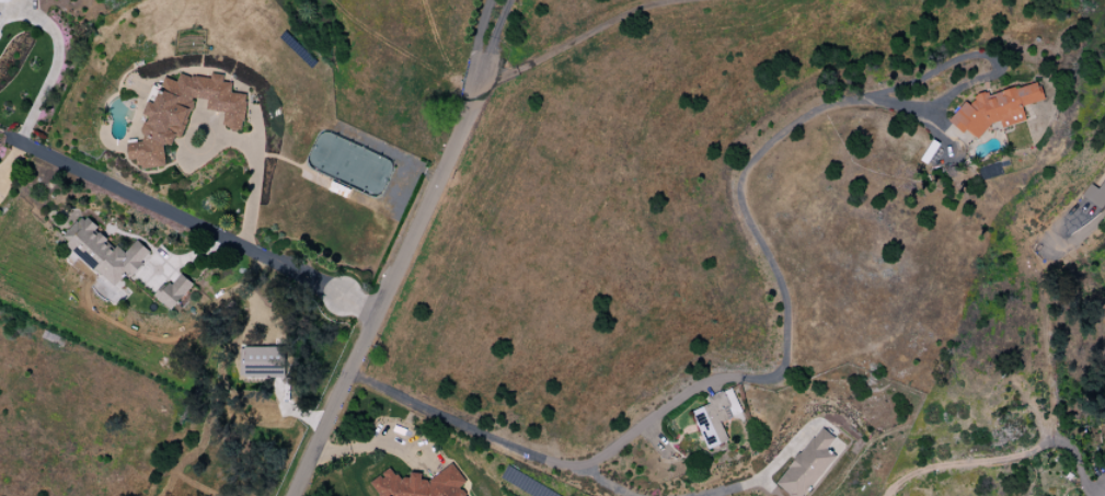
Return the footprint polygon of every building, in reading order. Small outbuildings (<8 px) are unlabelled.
[(223,74),(211,75),(208,80),(181,73),(176,81),(164,78),(161,90),(156,92),(154,102),(145,103),(143,115),(148,118),(141,128),(142,142),(126,143),(127,160),(135,159),(139,169),(165,167),(163,146),(183,136),(193,97),(205,101),(206,109),(222,113),(223,125),(233,131),(241,128),(248,96),(231,92),(231,83),(223,82),(223,74)] [(1025,121),(1021,107),(1044,100),(1041,89),(1034,82),(989,95),(985,92),(977,94),(969,103),(962,105),(947,120),(960,133),(967,130),(976,139),(991,124),(999,121),(1001,128),(1025,121)] [(115,293),(123,284),(122,283),(150,253),(136,240),(123,254),(82,216),(62,237),(68,242),(64,246),(115,293)] [(155,298),(169,311),(192,285),(178,272),(155,298)] [(283,377),(283,347),(241,348),(242,378),(283,377)] [(692,411),(706,449),(727,441),(720,422),(741,414),(731,388),(706,398),(708,405),(692,411)] [(826,450),(834,438),(818,427),(775,486),(790,495),(805,495),(834,456),(826,450)] [(378,495),(465,495),(459,487),(465,483),(451,464),(425,483),(420,475),(412,473),(404,478),(394,475),(389,468),(369,483),(378,495)]
